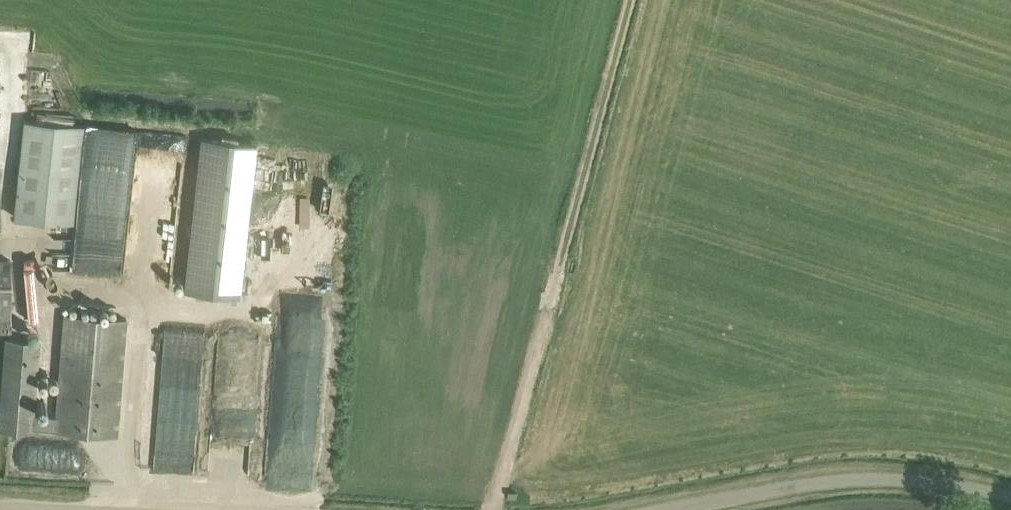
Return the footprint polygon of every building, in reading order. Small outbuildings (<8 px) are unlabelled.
[(14,216),(74,222),(85,126),(25,119),(14,216)] [(185,289),(241,295),(257,143),(202,137),(185,289)] [(278,139),(261,297),(311,303),(328,144),(278,139)] [(13,331),(12,260),(1,260),(0,260),(0,331),(13,331)] [(118,435),(127,318),(63,313),(55,415),(36,414),(41,340),(6,337),(0,415),(0,426),(118,435)] [(297,347),(322,348),(323,318),(298,317),(297,347)] [(251,423),(253,414),(234,409),(231,418),(251,423)]
